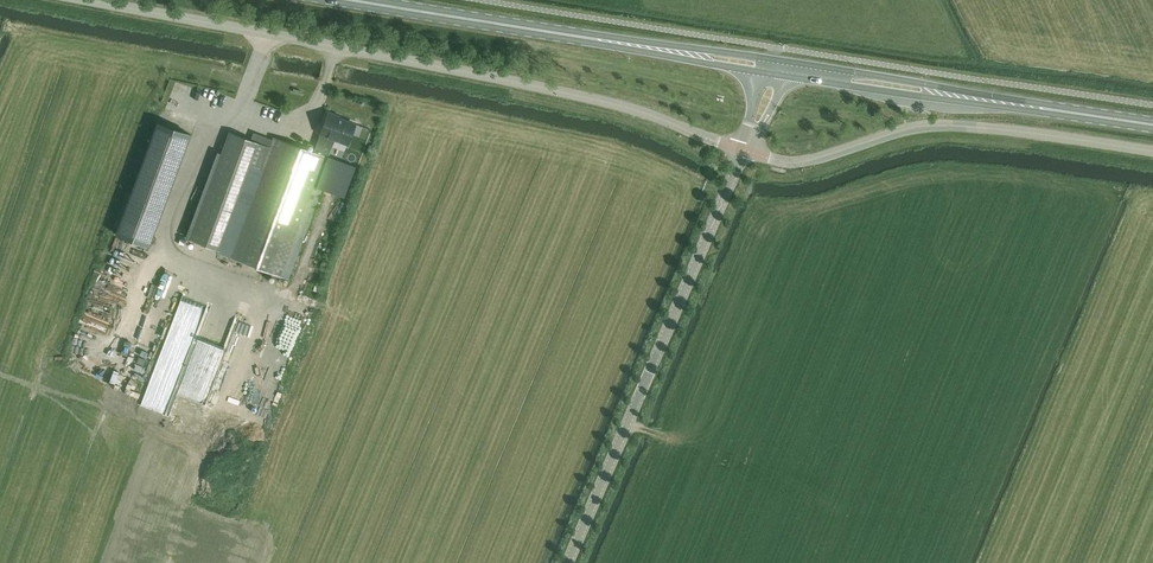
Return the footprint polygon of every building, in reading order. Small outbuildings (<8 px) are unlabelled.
[(328,113),(321,132),(321,134),(314,151),(273,136),(228,257),(283,277),(328,157),(334,139),(348,144),(355,124),(339,118),(339,117),(328,113)] [(149,246),(191,134),(157,122),(115,234),(149,246)] [(250,139),(230,131),(190,239),(210,247),(250,139)] [(195,216),(201,203),(195,200),(189,214),(195,216)] [(212,457),(219,457),(220,434),(209,433),(208,451),(212,451),(212,457)]
